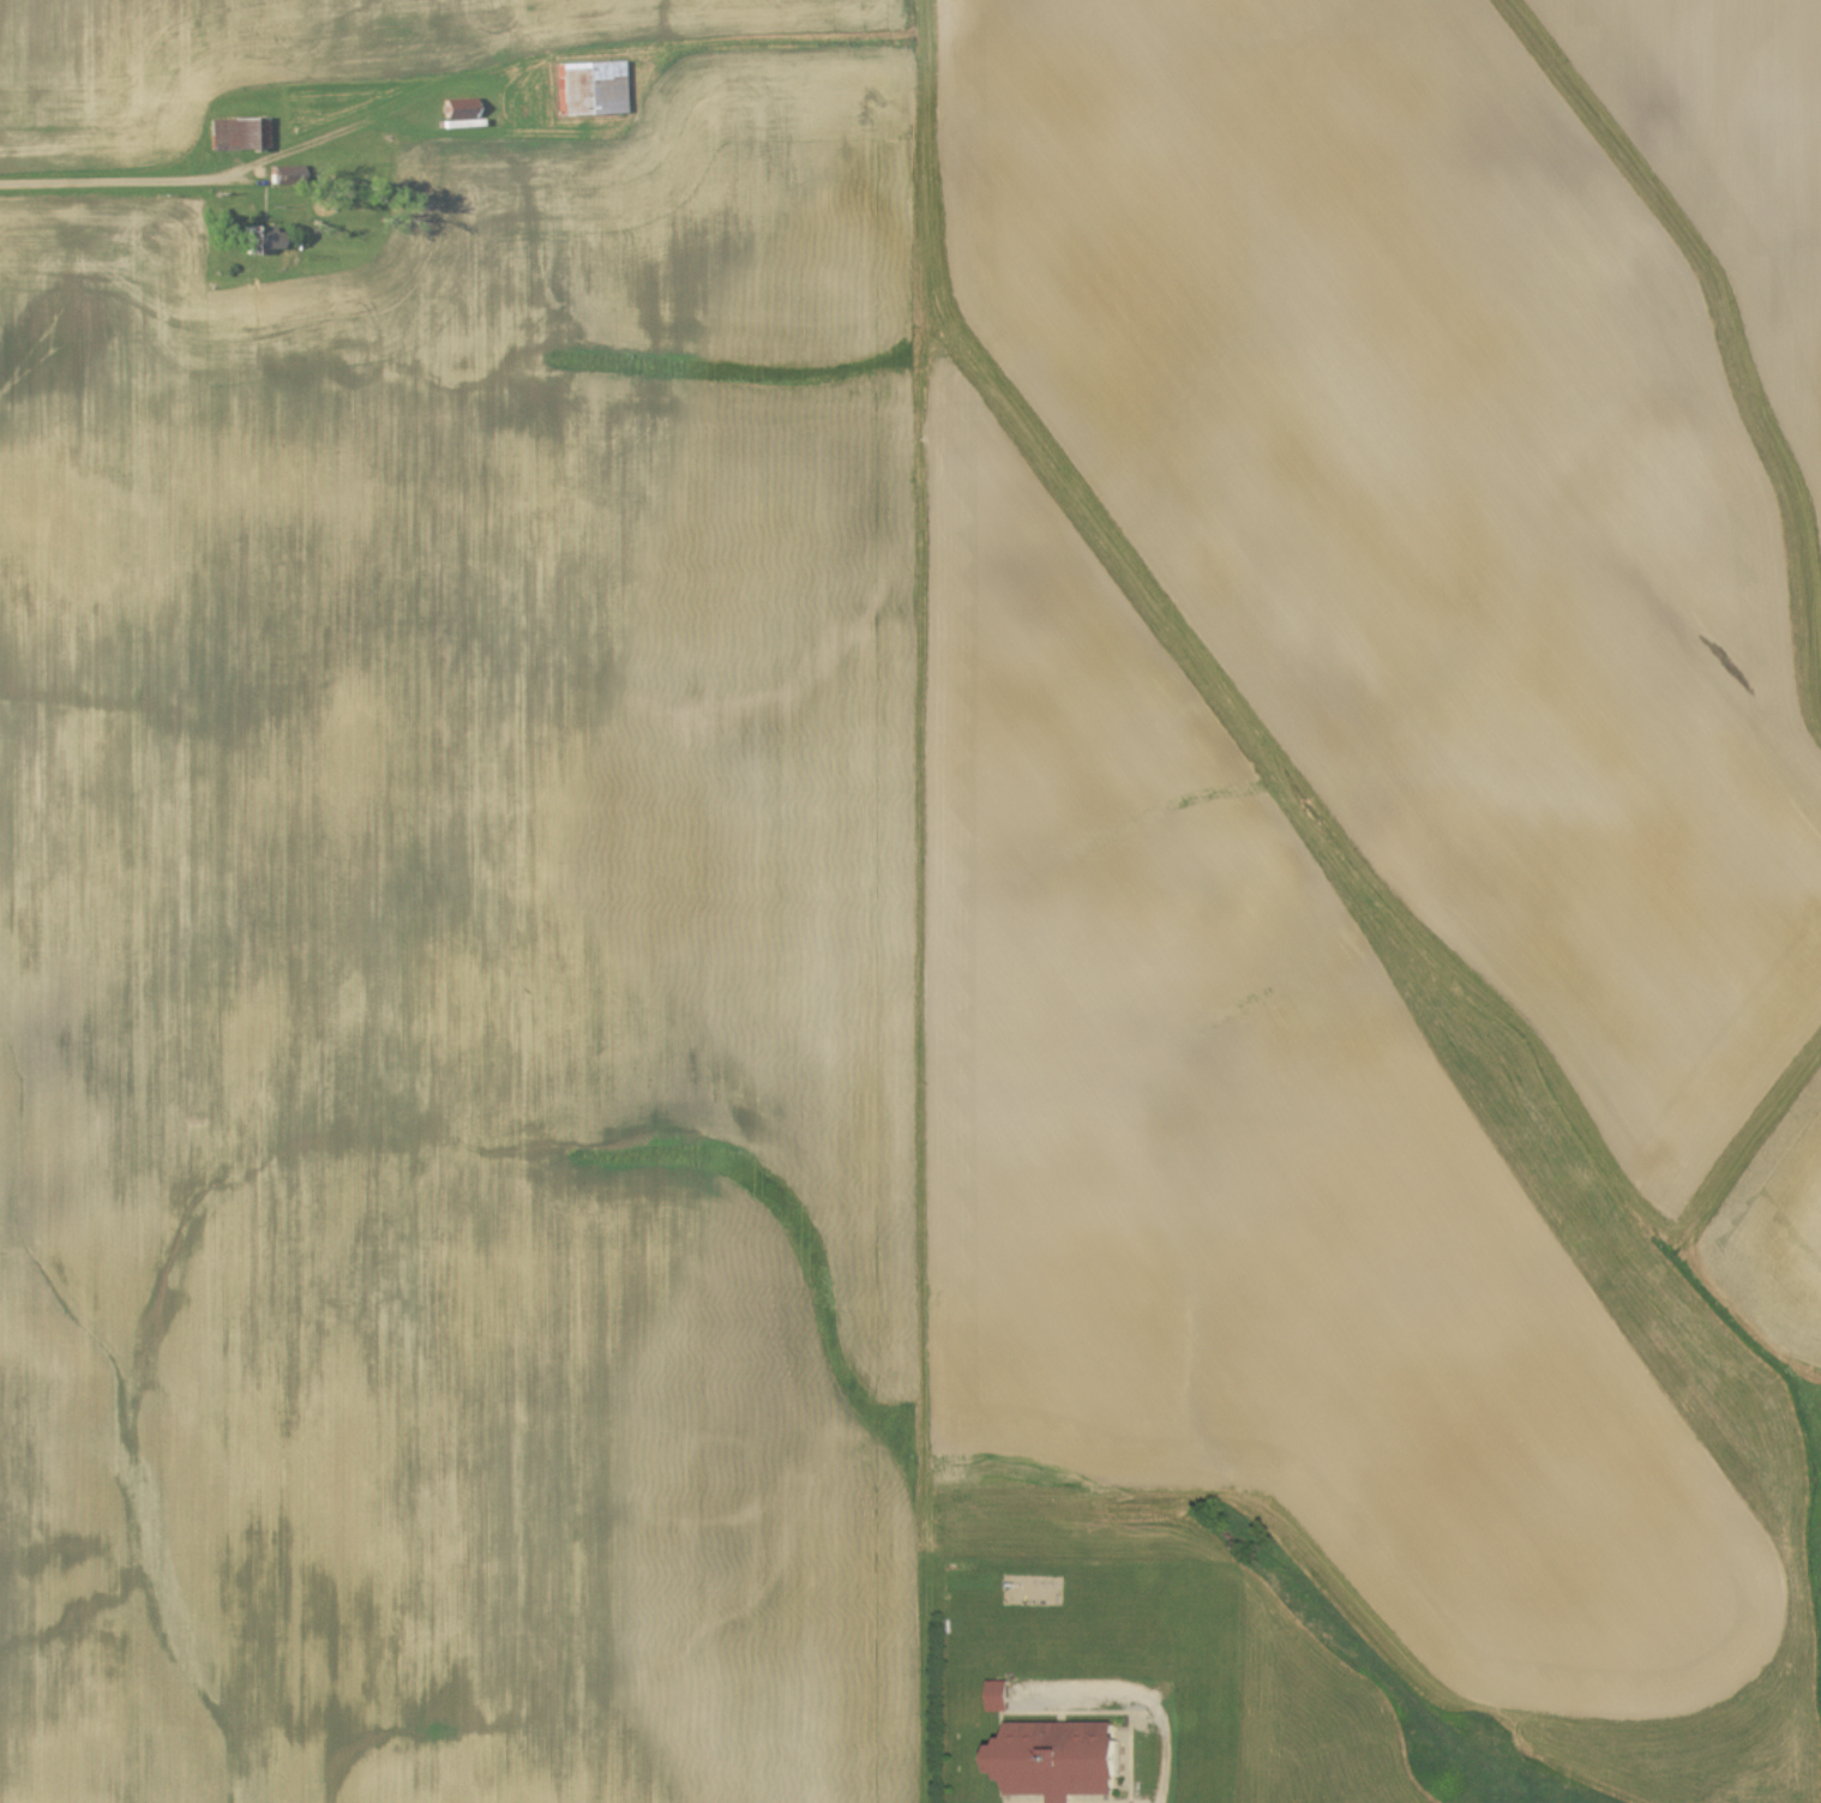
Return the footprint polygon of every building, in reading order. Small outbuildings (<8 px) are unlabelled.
[(557,65),(559,117),(624,115),(622,63),(557,65)] [(472,119),(472,101),(456,101),(456,111),(444,111),(444,120),(472,119)] [(267,120),(210,121),(210,150),(267,149),(267,120)] [(273,252),(272,228),(248,229),(249,254),(273,252)] [(992,1712),(1014,1712),(1012,1682),(991,1683),(992,1712)] [(1123,1735),(1088,1735),(1088,1724),(1007,1723),(1006,1745),(994,1745),(993,1774),(1007,1774),(1007,1795),(1053,1796),(1053,1802),(1076,1802),(1076,1795),(1122,1795),(1123,1735)]
